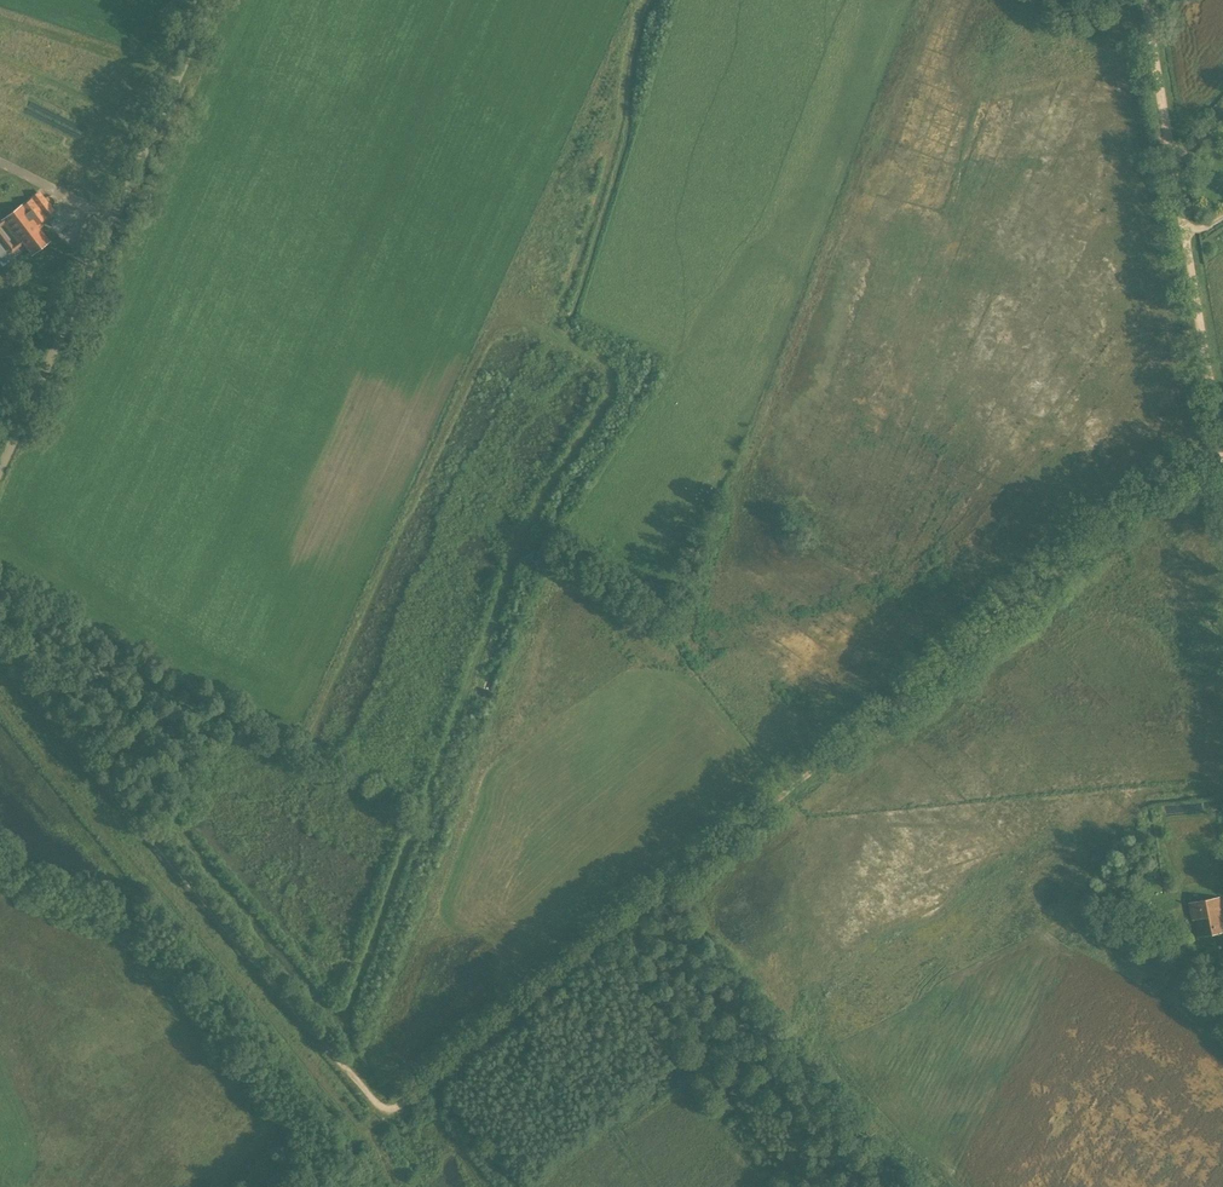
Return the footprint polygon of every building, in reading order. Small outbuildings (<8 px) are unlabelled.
[(2,221),(19,243),(21,241),(32,255),(48,242),(38,228),(40,227),(37,222),(54,210),(39,192),(23,204),(2,221)] [(1195,919),(1199,936),(1222,932),(1222,918),(1219,897),(1189,903),(1192,919),(1195,919)]
